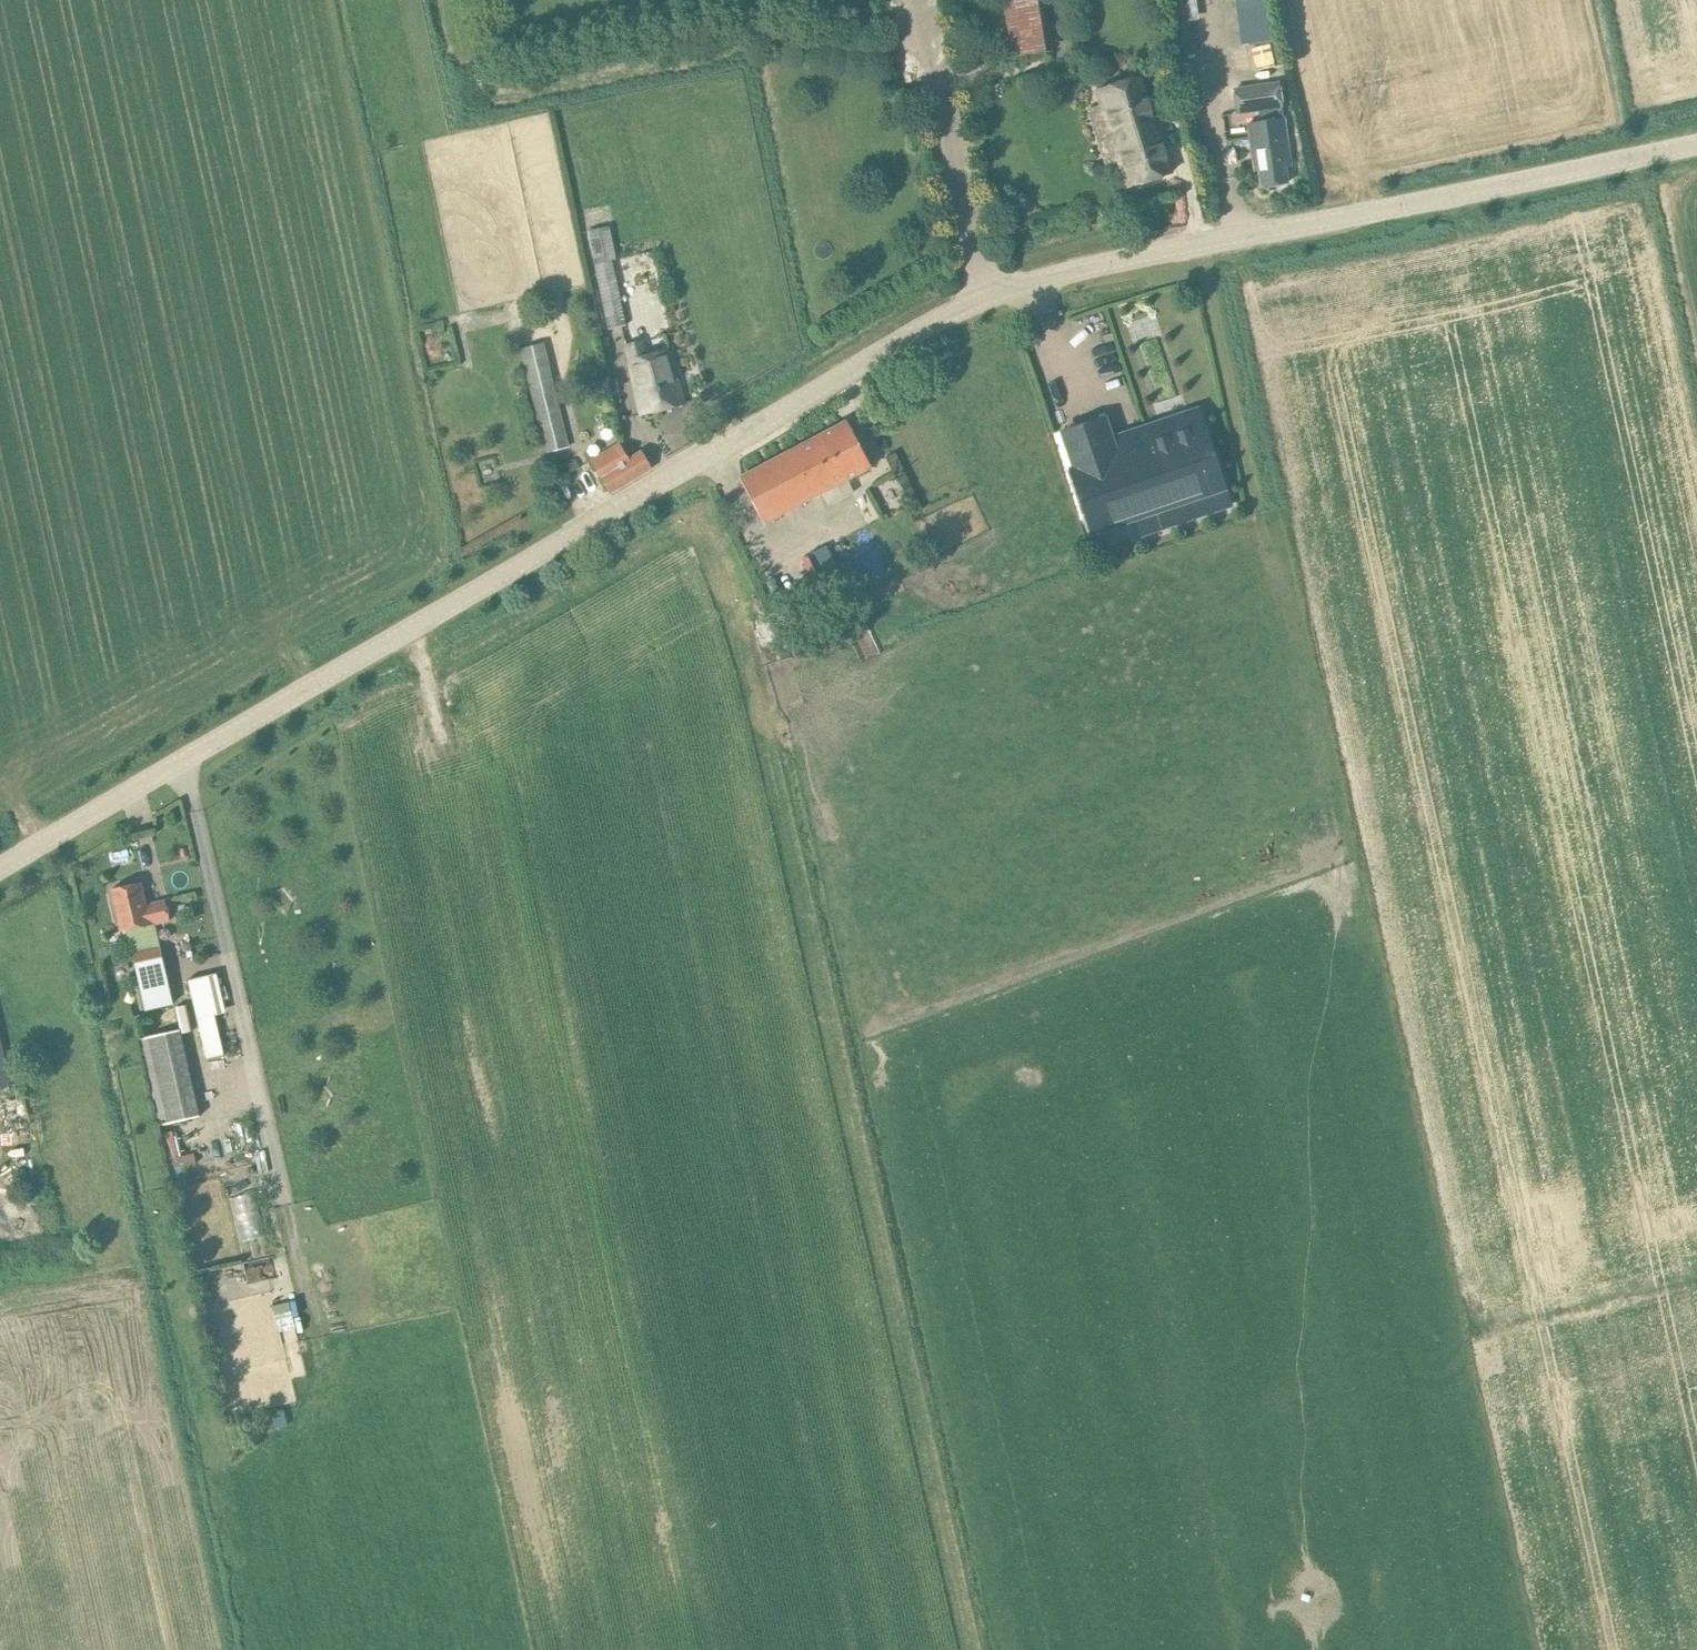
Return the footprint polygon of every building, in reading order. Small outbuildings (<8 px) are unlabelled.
[(1241,45),(1272,41),(1267,0),(1235,0),(1241,45)] [(1053,6),(1014,12),(1022,63),(1061,57),(1053,6)] [(1281,43),(1253,49),(1258,71),(1286,64),(1281,43)] [(1139,76),(1097,90),(1128,187),(1171,173),(1139,76)] [(1290,166),(1287,144),(1279,83),(1234,88),(1237,115),(1259,113),(1261,122),(1249,123),(1252,149),(1255,171),(1260,171),(1262,187),(1287,183),(1285,167),(1290,166)] [(1203,124),(1193,125),(1195,140),(1204,139),(1203,124)] [(588,232),(609,329),(627,325),(614,260),(617,259),(610,227),(588,232)] [(624,346),(627,360),(641,414),(684,404),(671,349),(647,355),(644,341),(624,346)] [(568,446),(545,351),(543,343),(521,348),(546,452),(568,446)] [(1206,511),(1227,504),(1222,489),(1223,489),(1202,425),(1116,454),(1105,420),(1064,434),(1075,468),(1073,469),(1094,532),(1201,496),(1206,511)] [(871,468),(856,440),(846,421),(741,477),(766,524),(822,495),(828,507),(856,493),(849,480),(871,468)] [(619,443),(591,460),(611,492),(652,468),(642,452),(629,460),(619,443)] [(1099,539),(1089,543),(1093,552),(1103,549),(1099,539)] [(112,889),(117,910),(122,931),(128,930),(134,953),(133,954),(146,1009),(174,1003),(151,903),(146,904),(141,882),(112,889)] [(226,1014),(217,974),(188,981),(207,1058),(223,1054),(215,1016),(226,1014)] [(181,1030),(139,1042),(159,1127),(201,1115),(181,1030)] [(11,1086),(0,1039),(0,1089),(11,1086)] [(218,1119),(228,1167),(256,1160),(246,1113),(218,1119)] [(161,1134),(168,1168),(172,1168),(175,1185),(188,1182),(184,1165),(197,1162),(195,1153),(179,1156),(173,1131),(161,1134)] [(242,1239),(266,1234),(257,1190),(233,1194),(242,1239)] [(279,1327),(293,1324),(287,1300),(273,1304),(279,1327)] [(285,1412),(272,1414),(275,1428),(288,1426),(285,1412)]
